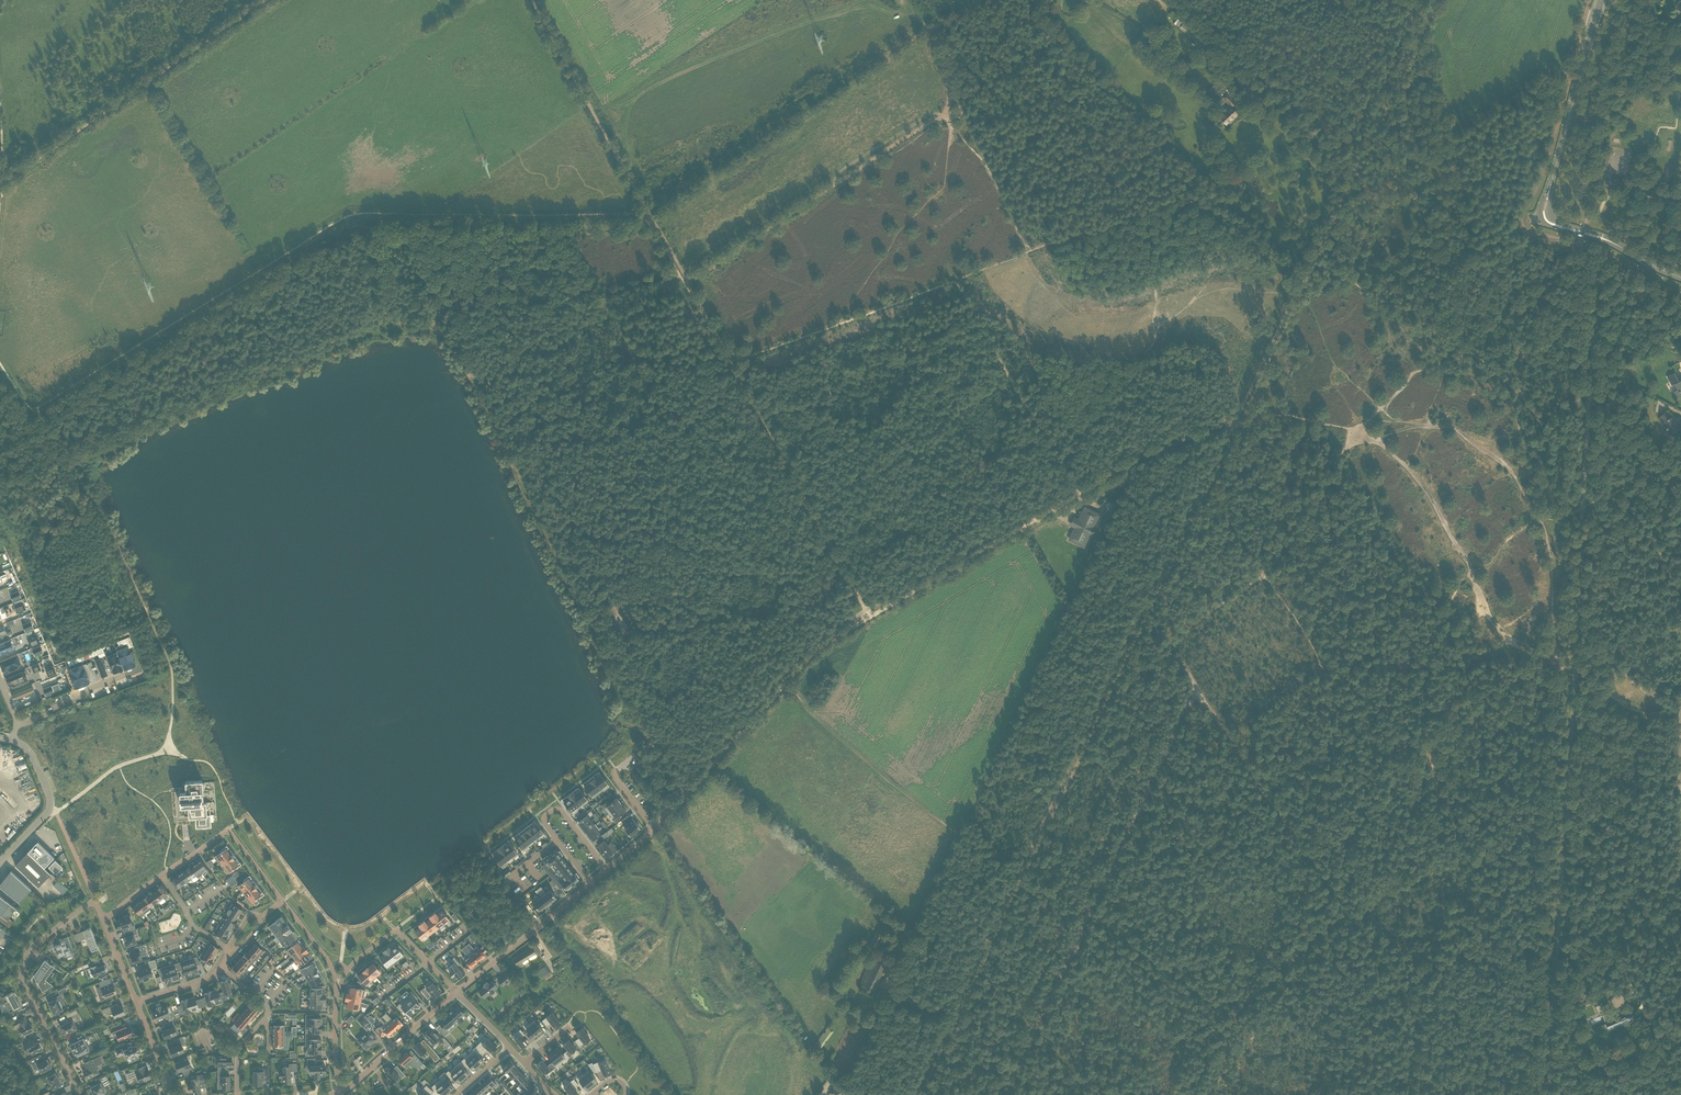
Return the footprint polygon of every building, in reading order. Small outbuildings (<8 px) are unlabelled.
[(1183,23),(1184,22),(1200,37),(1204,32),(1185,15),(1181,20),(1183,23)] [(1183,23),(1179,28),(1195,42),(1200,37),(1184,22),(1183,23)] [(1145,34),(1141,40),(1152,47),(1156,40),(1145,34)] [(1680,381),(1675,373),(1667,377),(1673,386),(1675,384),(1678,389),(1673,392),(1677,399),(1680,396),(1680,380),(1680,381)] [(1654,404),(1657,398),(1648,393),(1644,399),(1654,404)] [(1665,412),(1661,416),(1659,418),(1662,421),(1665,420),(1668,427),(1667,428),(1669,433),(1678,429),(1673,417),(1671,418),(1665,412)] [(1116,505),(1108,501),(1105,507),(1107,508),(1102,517),(1109,520),(1116,505)] [(1077,528),(1073,537),(1086,543),(1090,534),(1091,535),(1092,533),(1093,533),(1095,530),(1094,529),(1095,527),(1093,527),(1099,514),(1085,507),(1079,519),(1075,518),(1071,525),(1077,528)] [(18,591),(10,594),(13,601),(21,598),(18,591)] [(24,602),(14,606),(17,612),(26,608),(24,602)] [(12,620),(6,623),(9,629),(11,628),(12,627),(11,625),(14,624),(13,620),(12,620)] [(615,620),(611,621),(613,626),(610,627),(612,633),(620,631),(618,625),(616,625),(615,620)] [(31,621),(23,624),(26,631),(34,628),(31,621)] [(38,636),(28,640),(31,647),(41,643),(40,643),(38,636)] [(130,636),(117,641),(117,642),(119,646),(127,643),(129,648),(133,646),(130,636)] [(9,651),(14,649),(10,640),(0,644),(0,655),(9,651)] [(41,646),(33,649),(35,656),(44,652),(41,646)] [(102,647),(92,651),(95,659),(96,659),(99,658),(105,655),(104,652),(102,647)] [(135,665),(130,652),(128,648),(118,652),(125,669),(135,665)] [(92,651),(80,655),(83,664),(95,659),(92,651)] [(22,652),(19,653),(23,664),(27,662),(25,657),(24,657),(23,655),(22,652)] [(107,656),(106,656),(112,672),(113,673),(121,670),(121,669),(115,653),(107,656)] [(0,662),(0,664),(3,672),(8,670),(9,672),(19,667),(18,666),(21,665),(17,655),(0,662)] [(80,655),(68,660),(71,668),(83,664),(80,655)] [(97,659),(96,660),(102,676),(107,674),(101,658),(99,659),(99,658),(96,659),(97,659)] [(98,679),(94,670),(91,662),(84,664),(90,682),(98,679)] [(39,663),(32,666),(35,672),(41,669),(39,663)] [(82,665),(69,670),(75,688),(89,683),(82,665)] [(54,666),(46,669),(49,676),(56,673),(54,666)] [(15,675),(6,678),(6,679),(6,680),(7,680),(9,685),(8,685),(9,685),(9,686),(12,685),(13,686),(17,685),(18,685),(18,684),(23,682),(23,683),(24,683),(23,682),(28,680),(27,678),(28,678),(26,673),(25,673),(24,671),(22,672),(22,671),(14,674),(15,675)] [(51,686),(43,689),(46,696),(54,693),(51,686)] [(31,687),(13,695),(15,700),(33,692),(31,687)] [(773,734),(793,735),(798,735),(799,727),(799,725),(799,724),(793,724),(793,729),(776,728),(776,734),(773,734)] [(773,734),(773,739),(787,740),(787,745),(792,746),(792,738),(793,738),(792,738),(793,736),(793,735),(773,734)] [(802,745),(802,746),(807,747),(822,748),(823,742),(807,741),(808,736),(802,735),(802,743),(802,744),(802,745)] [(753,737),(753,745),(764,745),(764,738),(753,737)] [(773,756),(791,757),(792,749),(792,748),(792,747),(792,746),(787,745),(774,745),(774,750),(785,751),(784,756),(773,756)] [(801,756),(801,757),(820,758),(821,753),(807,752),(807,747),(802,746),(801,754),(801,756)] [(773,756),(773,761),(784,762),(784,767),(791,768),(791,760),(792,760),(792,759),(791,759),(791,758),(792,758),(791,758),(791,757),(773,756)] [(832,756),(832,764),(843,765),(843,757),(832,756)] [(798,767),(798,768),(803,769),(803,763),(820,764),(820,758),(801,757),(798,757),(798,765),(798,767)] [(24,762),(14,766),(17,771),(27,767),(24,762)] [(758,762),(757,773),(765,773),(765,762),(758,762)] [(771,767),(771,773),(779,773),(778,779),(788,780),(788,774),(788,771),(781,771),(781,767),(771,767)] [(832,773),(832,783),(839,784),(840,773),(832,773)] [(595,778),(594,778),(604,790),(609,786),(600,774),(595,778)] [(589,782),(598,794),(603,790),(604,791),(604,790),(594,778),(589,782)] [(185,781),(186,787),(171,788),(174,825),(196,823),(196,826),(211,825),(211,822),(217,821),(213,782),(202,783),(201,780),(185,781)] [(593,798),(598,794),(589,782),(584,786),(593,798)] [(574,794),(583,805),(588,801),(580,790),(574,794)] [(569,798),(578,810),(579,810),(578,809),(583,805),(574,794),(569,798)] [(573,814),(578,810),(569,798),(563,802),(573,814)] [(604,808),(609,813),(621,804),(617,798),(609,803),(607,800),(601,805),(604,808)] [(618,815),(625,810),(621,804),(609,813),(613,819),(612,819),(615,823),(621,818),(618,815)] [(903,804),(899,807),(906,815),(910,812),(903,804)] [(759,806),(752,807),(754,820),(761,819),(761,824),(765,824),(764,817),(761,817),(759,806)] [(899,807),(895,810),(902,819),(906,815),(899,807)] [(895,810),(891,814),(898,822),(902,819),(895,810)] [(772,821),(769,822),(770,828),(773,828),(773,825),(779,824),(778,813),(771,814),(772,821)] [(784,813),(778,813),(779,824),(785,824),(786,826),(789,826),(789,819),(785,820),(784,813)] [(891,814),(887,817),(894,825),(898,822),(891,814)] [(578,822),(582,827),(591,820),(587,815),(578,822)] [(887,817),(883,820),(889,828),(894,825),(887,817)] [(624,829),(629,836),(640,828),(639,826),(640,826),(637,822),(636,823),(633,818),(626,823),(628,826),(624,829)] [(582,827),(585,831),(594,824),(591,820),(582,827)] [(883,820),(879,823),(885,832),(889,828),(883,820)] [(917,820),(913,824),(919,832),(924,829),(917,820)] [(813,822),(802,823),(803,831),(805,830),(806,834),(803,834),(804,838),(810,837),(810,833),(814,833),(813,829),(814,829),(813,822)] [(530,827),(539,838),(544,834),(536,823),(531,827),(530,827)] [(585,831),(588,836),(599,828),(595,823),(594,824),(585,831)] [(879,823),(875,827),(881,835),(885,832),(879,823)] [(913,824),(909,827),(915,835),(919,832),(913,824)] [(525,831),(533,841),(538,837),(539,839),(539,838),(530,827),(525,831)] [(875,827),(870,830),(877,838),(881,835),(875,827)] [(909,827),(905,830),(911,839),(915,835),(909,827)] [(5,836),(8,839),(16,831),(13,828),(5,836)] [(599,828),(588,836),(592,841),(600,834),(597,830),(599,828)] [(870,830),(866,834),(873,842),(877,838),(870,830)] [(905,830),(900,834),(907,842),(911,839),(905,830)] [(520,835),(529,846),(528,845),(533,841),(525,831),(520,835)] [(687,831),(680,832),(682,843),(688,842),(688,845),(692,844),(691,838),(688,838),(687,831)] [(680,836),(670,837),(671,844),(681,843),(682,843),(680,832),(680,836)] [(900,834),(896,837),(903,845),(907,842),(900,834)] [(515,839),(523,851),(529,846),(520,835),(515,839)] [(896,837),(892,840),(899,849),(903,845),(896,837)] [(892,840),(888,844),(895,852),(899,849),(892,840)] [(44,867),(47,864),(53,858),(54,857),(37,841),(37,842),(31,849),(30,849),(30,850),(28,851),(44,867),(45,867),(44,867)] [(611,852),(615,849),(610,842),(607,845),(604,841),(598,846),(601,849),(600,850),(603,853),(606,856),(607,855),(608,856),(611,853),(611,852)] [(504,847),(512,858),(518,854),(509,843),(504,847)] [(888,844),(884,847),(891,855),(895,852),(888,844)] [(55,857),(62,850),(58,846),(51,853),(55,857)] [(498,851),(508,864),(506,860),(511,857),(512,859),(504,847),(498,851)] [(884,847),(880,850),(886,859),(891,855),(884,847)] [(214,857),(218,862),(230,854),(225,848),(216,855),(214,857)] [(543,860),(548,866),(552,863),(564,880),(560,883),(565,889),(571,884),(571,885),(575,882),(574,882),(578,879),(574,872),(573,873),(561,857),(561,856),(556,850),(549,855),(549,856),(543,860)] [(38,887),(51,873),(44,867),(28,851),(27,852),(28,853),(27,854),(28,854),(25,857),(24,858),(21,861),(20,861),(20,862),(18,864),(17,864),(16,865),(15,864),(15,865),(38,887)] [(503,868),(508,864),(498,851),(498,852),(493,856),(503,868)] [(817,851),(810,852),(812,864),(819,864),(817,851)] [(218,862),(223,868),(234,859),(230,854),(218,862)] [(682,861),(673,862),(674,870),(687,868),(686,861),(688,861),(688,857),(681,858),(682,861)] [(799,860),(793,861),(794,872),(800,871),(800,864),(803,863),(802,857),(798,857),(799,860)] [(53,858),(47,864),(49,866),(48,866),(59,877),(62,873),(59,870),(63,867),(55,859),(55,860),(53,858)] [(234,859),(223,868),(224,867),(228,873),(238,865),(234,859)] [(774,862),(767,863),(769,875),(775,874),(774,866),(778,866),(777,859),(773,860),(774,862)] [(786,859),(782,859),(783,866),(787,865),(787,872),(794,872),(793,861),(786,861),(786,859)] [(201,860),(196,864),(202,873),(203,874),(208,870),(201,860)] [(761,861),(757,862),(758,868),(761,868),(762,875),(769,874),(769,875),(767,863),(761,864),(761,861)] [(196,864),(191,867),(196,875),(197,876),(202,873),(196,864)] [(743,864),(736,864),(737,877),(744,876),(743,864)] [(190,866),(185,870),(191,879),(196,875),(191,867),(190,866)] [(508,868),(500,874),(503,878),(508,874),(510,872),(511,872),(508,868)] [(20,903),(21,902),(20,902),(31,889),(10,870),(10,871),(0,884),(0,886),(20,903)] [(185,870),(180,873),(187,882),(191,879),(185,870)] [(180,873),(176,877),(182,885),(187,882),(180,873)] [(176,876),(170,880),(177,889),(182,885),(176,877),(176,876)] [(248,878),(238,886),(242,892),(253,884),(248,878)] [(58,880),(53,885),(63,894),(67,889),(58,880)] [(253,884),(242,892),(246,897),(245,898),(257,889),(253,884)] [(162,885),(157,889),(165,899),(167,897),(166,895),(168,893),(162,885)] [(541,886),(536,890),(541,896),(548,905),(551,902),(556,898),(549,889),(545,893),(541,886)] [(158,890),(153,893),(159,901),(164,898),(164,899),(165,899),(157,889),(158,890)] [(257,889),(245,898),(250,903),(261,895),(257,889)] [(541,896),(533,902),(539,911),(544,907),(548,905),(541,896),(536,890),(541,896)] [(148,895),(148,896),(154,904),(158,900),(159,901),(153,893),(149,897),(148,895)] [(834,893),(826,906),(832,909),(831,911),(834,913),(837,908),(834,906),(840,897),(834,893)] [(0,895),(0,912),(3,914),(11,904),(0,895)] [(148,896),(143,899),(150,909),(149,907),(154,904),(148,896)] [(848,902),(844,907),(847,909),(849,907),(854,910),(860,900),(854,897),(850,903),(848,902)] [(143,899),(138,903),(145,913),(150,909),(143,899)] [(860,900),(854,910),(859,913),(858,916),(861,918),(865,912),(862,910),(865,904),(860,901),(860,900)] [(138,903),(133,906),(140,916),(145,913),(138,903)] [(232,903),(229,908),(239,915),(242,909),(232,903)] [(0,913),(0,921),(9,928),(14,922),(9,918),(16,908),(11,904),(3,915),(0,912),(0,913)] [(763,905),(755,913),(759,918),(762,915),(768,910),(763,905)] [(720,906),(715,911),(723,920),(729,916),(720,906)] [(229,908),(226,913),(237,920),(236,919),(239,915),(229,908)] [(441,910),(436,914),(445,925),(450,921),(446,915),(441,910)] [(762,915),(759,918),(762,915),(769,923),(774,919),(767,911),(768,911),(768,910),(762,915)] [(223,918),(234,925),(237,920),(226,913),(228,915),(225,919),(223,918)] [(436,914),(431,918),(439,929),(444,925),(445,925),(436,914)] [(124,932),(127,932),(135,929),(134,925),(133,926),(130,916),(129,917),(128,915),(123,916),(124,918),(117,921),(119,928),(122,927),(124,932)] [(223,918),(219,923),(230,930),(234,925),(234,926),(234,925),(223,918)] [(268,927),(272,932),(283,923),(279,918),(268,927)] [(431,918),(425,922),(433,932),(439,928),(439,929),(431,918)] [(815,924),(825,930),(828,925),(830,926),(832,923),(826,920),(825,923),(819,919),(815,924)] [(433,932),(425,922),(420,926),(429,937),(427,935),(432,931),(433,932)] [(219,923),(216,928),(222,932),(228,935),(227,935),(230,932),(230,930),(219,923)] [(272,932),(276,937),(287,928),(283,923),(272,932)] [(889,934),(884,932),(883,931),(886,925),(881,923),(876,932),(869,944),(877,949),(881,943),(884,945),(889,934)] [(815,924),(811,930),(818,934),(816,937),(822,940),(824,937),(822,936),(825,930),(815,924)] [(734,925),(727,932),(731,937),(735,933),(737,936),(741,933),(743,931),(740,928),(738,930),(734,925)] [(420,926),(415,930),(419,936),(423,941),(429,937),(420,926)] [(90,928),(77,933),(80,941),(85,939),(85,938),(86,937),(92,951),(98,948),(90,928)] [(217,932),(215,935),(224,941),(228,935),(222,932),(216,928),(218,930),(217,932)] [(291,933),(287,928),(276,937),(279,942),(291,933)] [(131,935),(125,937),(126,940),(125,941),(126,946),(136,943),(134,934),(137,933),(136,930),(130,932),(131,935)] [(291,933),(279,942),(283,947),(294,938),(291,933)] [(737,936),(733,939),(736,943),(744,936),(741,933),(737,936)] [(744,936),(736,943),(740,947),(747,940),(744,936)] [(55,946),(56,949),(55,949),(56,952),(58,956),(63,954),(64,956),(66,956),(67,956),(71,954),(74,953),(77,951),(75,947),(72,948),(67,937),(63,939),(64,940),(61,941),(61,943),(59,944),(55,946)] [(747,940),(740,947),(743,950),(750,944),(747,940)] [(807,941),(804,947),(816,955),(820,949),(822,950),(824,947),(818,943),(817,946),(807,941)] [(208,942),(205,947),(215,953),(219,948),(208,942)] [(286,951),(290,956),(301,947),(297,942),(286,951)] [(132,958),(131,958),(132,962),(133,961),(133,963),(136,962),(137,962),(137,961),(142,960),(141,956),(145,955),(144,952),(147,951),(144,943),(133,947),(135,953),(133,953),(133,955),(131,956),(132,958)] [(255,943),(251,948),(259,955),(264,951),(255,943)] [(469,943),(465,946),(478,962),(485,956),(483,954),(487,950),(483,946),(479,949),(477,946),(473,949),(469,943)] [(750,944),(743,950),(746,954),(753,947),(750,944)] [(390,949),(398,960),(399,960),(398,959),(403,955),(395,945),(390,949)] [(536,945),(513,959),(518,967),(523,964),(523,963),(524,964),(529,961),(529,960),(540,953),(536,945)] [(471,967),(478,962),(465,946),(462,949),(466,954),(463,957),(465,960),(471,967)] [(215,953),(205,947),(202,952),(213,959),(213,958),(212,958),(215,953)] [(294,961),(305,952),(301,947),(290,956),(292,955),(296,959),(294,961)] [(753,947),(746,954),(749,957),(756,951),(753,947)] [(246,951),(256,960),(259,955),(251,948),(247,952),(246,951)] [(398,960),(390,949),(385,953),(394,964),(398,960)] [(256,960),(246,951),(242,956),(252,964),(256,960)] [(756,951),(749,957),(752,961),(756,957),(760,954),(756,951)] [(213,959),(202,952),(199,957),(201,959),(200,961),(201,963),(203,967),(207,962),(209,964),(213,959)] [(305,952),(294,961),(298,966),(309,957),(305,952)] [(394,964),(385,953),(380,957),(388,968),(394,964)] [(759,960),(754,964),(758,969),(766,962),(762,957),(764,956),(762,953),(760,954),(756,957),(759,960)] [(252,964),(242,956),(238,960),(248,969),(252,964)] [(188,959),(192,974),(197,973),(197,972),(198,972),(196,965),(201,963),(200,961),(197,957),(188,959)] [(460,964),(454,957),(451,959),(453,963),(449,967),(452,970),(449,972),(452,976),(455,974),(455,975),(456,976),(457,977),(458,978),(463,974),(457,966),(460,964)] [(91,968),(85,970),(87,974),(87,973),(92,972),(94,977),(98,975),(99,978),(106,975),(105,972),(107,971),(108,970),(107,968),(106,967),(105,965),(102,966),(98,958),(92,961),(94,966),(90,967),(91,968)] [(871,958),(863,976),(868,978),(865,986),(874,991),(886,965),(871,958)] [(138,975),(140,980),(144,978),(144,979),(149,977),(148,976),(153,974),(150,969),(157,966),(155,959),(145,963),(146,967),(144,968),(141,969),(137,971),(137,973),(138,975)] [(192,974),(188,959),(178,963),(180,970),(184,969),(186,976),(187,975),(188,976),(191,975),(191,974),(192,974)] [(34,975),(35,979),(42,992),(53,986),(44,979),(53,966),(49,963),(44,960),(34,975)] [(234,964),(244,973),(248,969),(238,960),(235,965),(234,964)] [(801,960),(797,966),(807,972),(810,966),(812,968),(814,964),(809,961),(807,964),(801,960)] [(367,967),(376,977),(376,976),(375,975),(380,971),(372,962),(368,967),(367,966),(367,967)] [(548,976),(551,974),(544,962),(537,967),(544,978),(546,978),(548,976)] [(176,971),(180,970),(178,963),(168,966),(173,981),(173,980),(174,980),(174,981),(178,980),(177,979),(179,978),(176,971)] [(303,975),(316,968),(315,968),(312,963),(300,970),(303,975)] [(244,973),(234,964),(230,969),(239,978),(244,973)] [(168,982),(173,981),(168,966),(158,969),(160,976),(164,975),(166,982),(168,982)] [(797,966),(794,971),(800,975),(798,978),(804,981),(806,978),(804,977),(807,972),(797,966)] [(376,977),(367,967),(363,970),(363,971),(372,981),(376,977)] [(307,980),(319,974),(316,968),(303,975),(303,976),(304,975),(307,980)] [(372,981),(363,971),(362,971),(363,971),(358,975),(366,984),(367,985),(372,981)] [(319,974),(307,980),(307,981),(308,980),(311,985),(321,980),(318,974),(319,974)] [(505,974),(498,980),(503,986),(510,980),(505,974)] [(100,986),(96,988),(99,996),(104,994),(105,998),(110,996),(117,993),(114,987),(113,985),(112,985),(112,986),(109,979),(109,978),(99,982),(99,983),(101,986),(100,986)] [(227,979),(221,981),(226,999),(227,998),(226,997),(225,993),(230,991),(234,990),(231,982),(229,983),(227,979)] [(421,990),(425,996),(430,992),(434,997),(435,996),(436,997),(439,994),(438,993),(440,992),(437,989),(438,988),(435,985),(434,985),(432,982),(430,980),(424,985),(426,987),(424,988),(421,990)] [(484,986),(479,991),(484,997),(490,992),(490,993),(494,990),(493,989),(497,986),(493,981),(492,981),(492,980),(490,981),(488,983),(488,982),(487,981),(483,985),(484,986)] [(211,991),(215,1003),(215,1002),(226,999),(221,981),(220,981),(224,991),(219,993),(218,989),(216,990),(216,989),(212,990),(212,991),(211,991)] [(350,994),(363,997),(365,990),(351,987),(350,994)] [(796,987),(792,994),(803,1000),(806,994),(796,987)] [(12,991),(5,995),(5,996),(7,1001),(5,1002),(5,1003),(7,1007),(9,1011),(10,1012),(14,1010),(14,1011),(21,1007),(20,1007),(17,1000),(15,997),(17,996),(15,991),(13,992),(12,991)] [(206,997),(200,999),(203,1006),(208,1004),(208,1005),(215,1003),(211,991),(204,993),(206,997)] [(417,998),(412,992),(404,999),(415,1011),(418,1008),(418,1007),(419,1006),(414,1001),(417,998)] [(54,1000),(48,1003),(50,1007),(52,1010),(54,1014),(62,1009),(58,1000),(63,998),(61,994),(53,998),(54,1000)] [(363,997),(350,994),(348,1000),(362,1003),(362,1002),(360,1002),(361,996),(363,997)] [(188,998),(187,998),(191,1010),(192,1010),(191,1010),(203,1006),(200,999),(195,1000),(194,997),(193,997),(188,998),(189,998),(188,999),(188,998)] [(572,997),(566,999),(569,1006),(575,1004),(572,997)] [(182,1005),(177,1006),(179,1014),(185,1012),(191,1010),(187,998),(181,1001),(182,1005)] [(415,1011),(404,999),(396,1006),(401,1012),(404,1009),(409,1015),(410,1014),(411,1014),(414,1012),(413,1011),(414,1011),(415,1011)] [(362,1003),(348,1000),(347,1006),(361,1009),(362,1003)] [(243,1012),(241,1014),(235,1021),(234,1022),(235,1022),(231,1027),(233,1030),(237,1033),(241,1029),(242,1029),(258,1010),(254,1006),(251,1003),(246,1009),(243,1012)] [(1601,1006),(1601,1007),(1605,1017),(1606,1017),(1608,1016),(1609,1018),(1610,1020),(1609,1021),(1612,1028),(1618,1025),(1617,1023),(1623,1020),(1624,1024),(1625,1025),(1629,1023),(1630,1023),(1630,1022),(1629,1022),(1629,1021),(1632,1020),(1632,1019),(1630,1015),(1630,1014),(1629,1012),(1614,1018),(1613,1014),(1609,1003),(1601,1006)] [(104,1015),(113,1014),(115,1018),(125,1014),(122,1005),(114,1008),(113,1005),(101,1010),(104,1015)] [(155,1012),(154,1013),(156,1019),(165,1015),(166,1019),(168,1018),(169,1020),(175,1018),(170,1006),(166,1007),(167,1007),(162,1009),(161,1005),(156,1007),(158,1011),(157,1011),(155,1012)] [(450,1012),(447,1014),(454,1022),(461,1016),(463,1015),(461,1013),(462,1011),(459,1008),(457,1009),(455,1007),(451,1010),(451,1011),(450,1012)] [(61,1026),(60,1027),(62,1030),(63,1030),(65,1034),(77,1028),(74,1022),(80,1018),(75,1008),(66,1013),(70,1021),(61,1025),(61,1026)] [(811,1018),(807,1025),(813,1028),(812,1028),(813,1028),(819,1018),(813,1015),(815,1013),(811,1011),(808,1017),(811,1018)] [(396,1030),(402,1024),(396,1017),(393,1020),(386,1012),(382,1015),(396,1030)] [(552,1012),(542,1020),(546,1026),(550,1023),(549,1023),(551,1022),(554,1026),(557,1024),(560,1022),(559,1022),(557,1018),(556,1018),(552,1012)] [(361,1013),(356,1018),(363,1027),(364,1026),(369,1022),(361,1013)] [(306,1014),(306,1024),(321,1024),(321,1023),(322,1023),(322,1019),(321,1019),(321,1018),(313,1018),(314,1014),(306,1014)] [(447,1014),(439,1022),(443,1027),(440,1030),(444,1036),(448,1032),(446,1029),(454,1022),(447,1014)] [(856,1014),(854,1018),(863,1024),(869,1028),(872,1023),(856,1014)] [(352,1015),(346,1020),(349,1023),(355,1018),(352,1015)] [(389,1036),(396,1030),(382,1015),(379,1018),(384,1024),(381,1027),(389,1036)] [(11,1023),(13,1028),(19,1025),(21,1027),(20,1027),(24,1035),(33,1030),(32,1028),(33,1028),(31,1024),(30,1025),(29,1023),(28,1023),(25,1016),(11,1023)] [(819,1018),(813,1028),(818,1032),(822,1025),(825,1027),(828,1021),(825,1019),(824,1021),(819,1018)] [(172,1020),(165,1023),(168,1029),(162,1031),(163,1032),(162,1032),(164,1037),(164,1036),(165,1038),(178,1032),(176,1025),(174,1026),(173,1024),(174,1024),(172,1020)] [(534,1020),(529,1023),(531,1026),(537,1034),(542,1030),(534,1020)] [(128,1037),(128,1036),(133,1034),(130,1027),(127,1029),(127,1027),(126,1024),(121,1025),(122,1024),(121,1022),(111,1027),(111,1029),(112,1028),(112,1029),(111,1030),(113,1035),(117,1033),(119,1039),(124,1037),(125,1038),(128,1037)] [(529,1023),(525,1027),(533,1037),(535,1036),(537,1034),(531,1026),(529,1023)] [(321,1024),(306,1024),(305,1035),(313,1035),(313,1031),(321,1031),(321,1029),(321,1024)] [(83,1038),(70,1045),(76,1056),(89,1049),(90,1048),(88,1045),(87,1045),(85,1041),(88,1040),(95,1036),(94,1034),(92,1031),(98,1028),(96,1025),(84,1031),(87,1037),(84,1039),(83,1038)] [(284,1025),(273,1025),(273,1036),(293,1035),(297,1035),(297,1028),(294,1028),(292,1028),(292,1031),(284,1031),(284,1025)] [(578,1038),(575,1040),(580,1046),(590,1038),(585,1032),(582,1029),(582,1028),(579,1031),(576,1033),(580,1037),(578,1038)] [(520,1029),(512,1035),(518,1043),(521,1047),(524,1044),(527,1042),(522,1036),(524,1034),(520,1029)] [(369,1030),(362,1036),(363,1038),(359,1041),(365,1048),(366,1048),(367,1049),(371,1045),(369,1044),(372,1042),(376,1039),(369,1030)] [(425,1034),(423,1035),(426,1037),(428,1040),(429,1041),(431,1043),(432,1044),(436,1040),(439,1043),(442,1040),(439,1036),(437,1034),(436,1033),(436,1034),(432,1030),(431,1031),(429,1030),(428,1031),(428,1030),(424,1033),(425,1034)] [(832,1032),(825,1044),(831,1048),(838,1035),(832,1032)] [(293,1035),(273,1036),(273,1046),(278,1046),(285,1046),(284,1036),(293,1036),(293,1035)] [(305,1035),(305,1045),(321,1045),(320,1045),(320,1044),(321,1044),(321,1040),(320,1040),(321,1039),(313,1039),(313,1035),(305,1035)] [(485,1036),(475,1047),(480,1052),(482,1054),(486,1049),(487,1048),(491,1052),(493,1049),(494,1050),(497,1047),(492,1043),(485,1036)] [(184,1043),(182,1037),(172,1040),(175,1046),(169,1048),(170,1050),(169,1050),(171,1054),(172,1054),(172,1055),(184,1050),(181,1044),(184,1043)] [(565,1041),(563,1043),(568,1049),(565,1052),(569,1057),(577,1050),(571,1043),(568,1038),(565,1041)] [(33,1040),(23,1045),(26,1052),(30,1050),(32,1053),(32,1055),(41,1050),(43,1049),(42,1048),(43,1048),(41,1044),(40,1044),(39,1043),(39,1042),(39,1041),(35,1043),(33,1040)] [(419,1041),(413,1046),(416,1050),(415,1051),(419,1055),(420,1054),(420,1055),(421,1055),(426,1050),(435,1061),(440,1057),(427,1043),(425,1045),(423,1044),(422,1045),(419,1041)] [(438,1047),(440,1049),(437,1051),(442,1057),(452,1049),(445,1041),(438,1047)] [(841,1050),(835,1059),(842,1063),(849,1051),(843,1047),(845,1045),(841,1043),(838,1049),(841,1050)] [(122,1049),(116,1051),(118,1055),(121,1054),(121,1055),(125,1054),(127,1058),(130,1057),(132,1061),(139,1058),(137,1054),(141,1052),(140,1050),(141,1050),(139,1046),(138,1047),(138,1044),(133,1046),(132,1045),(131,1046),(129,1046),(128,1047),(128,1048),(123,1051),(122,1049)] [(321,1045),(305,1045),(306,1045),(306,1051),(305,1051),(305,1055),(313,1056),(313,1052),(320,1052),(320,1050),(321,1050),(321,1045)] [(473,1050),(468,1054),(478,1065),(480,1063),(483,1060),(481,1058),(478,1055),(480,1052),(475,1047),(475,1046),(472,1049),(473,1050)] [(557,1047),(552,1051),(560,1062),(565,1058),(566,1059),(569,1057),(565,1052),(562,1054),(557,1047)] [(401,1055),(398,1057),(399,1058),(399,1059),(403,1064),(405,1066),(412,1060),(417,1067),(418,1067),(423,1063),(414,1053),(411,1056),(407,1051),(407,1052),(406,1052),(404,1054),(401,1056),(401,1055)] [(552,1051),(547,1055),(552,1061),(549,1063),(553,1069),(561,1063),(560,1062),(552,1051)] [(468,1054),(461,1060),(466,1065),(468,1063),(473,1069),(474,1069),(478,1065),(468,1054)] [(94,1066),(102,1063),(99,1056),(92,1060),(92,1059),(84,1063),(86,1067),(87,1067),(88,1069),(83,1071),(84,1074),(83,1074),(85,1077),(86,1076),(87,1079),(98,1073),(98,1072),(97,1072),(94,1066)] [(218,1056),(218,1069),(226,1069),(226,1063),(231,1063),(231,1062),(232,1062),(232,1057),(231,1057),(231,1056),(218,1056)] [(34,1070),(39,1068),(41,1072),(51,1067),(51,1066),(51,1065),(50,1063),(49,1063),(47,1059),(45,1060),(43,1057),(31,1063),(34,1070)] [(180,1061),(176,1063),(176,1065),(177,1069),(178,1069),(178,1070),(183,1068),(184,1070),(183,1070),(184,1071),(185,1074),(192,1071),(187,1058),(184,1060),(183,1059),(179,1060),(180,1061)] [(325,1065),(319,1065),(315,1065),(314,1058),(307,1058),(307,1066),(310,1066),(310,1072),(315,1072),(315,1076),(320,1076),(320,1072),(321,1072),(322,1072),(325,1071),(325,1065)] [(605,1059),(593,1064),(596,1072),(600,1070),(601,1069),(603,1074),(610,1071),(605,1059)] [(461,1060),(454,1067),(463,1078),(468,1073),(463,1068),(466,1065),(461,1060)] [(510,1060),(503,1067),(506,1072),(514,1065),(512,1062),(510,1060)] [(539,1062),(536,1064),(539,1068),(539,1067),(545,1075),(553,1069),(549,1063),(547,1066),(542,1060),(539,1062)] [(284,1079),(284,1082),(291,1081),(290,1071),(297,1070),(296,1063),(289,1064),(289,1066),(283,1067),(283,1071),(279,1072),(280,1076),(284,1076),(284,1077),(283,1077),(284,1079)] [(145,1065),(126,1073),(128,1079),(132,1078),(137,1076),(139,1081),(140,1082),(144,1080),(144,1081),(150,1079),(150,1078),(151,1077),(149,1071),(148,1071),(147,1069),(145,1065)] [(385,1070),(384,1071),(386,1073),(387,1073),(390,1077),(389,1077),(392,1081),(392,1080),(393,1081),(399,1076),(401,1078),(405,1074),(396,1065),(397,1066),(392,1070),(389,1067),(388,1068),(388,1067),(388,1068),(387,1067),(385,1069),(385,1070)] [(514,1065),(506,1072),(509,1075),(517,1068),(514,1065),(515,1065),(514,1065)] [(448,1070),(445,1072),(446,1073),(451,1078),(453,1076),(458,1082),(463,1078),(454,1067),(450,1071),(448,1070)] [(269,1079),(268,1068),(254,1069),(254,1075),(252,1075),(252,1079),(254,1079),(254,1084),(255,1084),(260,1084),(261,1084),(261,1079),(269,1079)] [(517,1068),(509,1075),(513,1078),(520,1072),(519,1071),(517,1068)] [(226,1069),(218,1069),(218,1070),(218,1075),(218,1079),(220,1079),(222,1079),(222,1088),(224,1088),(224,1089),(228,1089),(228,1088),(230,1088),(230,1075),(226,1075),(226,1069)] [(29,1071),(26,1073),(30,1081),(34,1079),(29,1071)] [(588,1071),(583,1075),(591,1085),(596,1080),(588,1071)] [(520,1072),(513,1078),(516,1082),(523,1075),(521,1073),(520,1072)] [(56,1073),(47,1077),(53,1089),(61,1084),(56,1073)] [(444,1076),(439,1080),(448,1091),(449,1091),(453,1087),(453,1086),(448,1081),(451,1078),(446,1073),(443,1076),(444,1076)] [(194,1091),(194,1093),(201,1092),(199,1083),(206,1081),(205,1077),(204,1074),(196,1076),(197,1078),(191,1079),(192,1084),(188,1085),(189,1090),(193,1089),(194,1090),(193,1090),(194,1091)] [(583,1074),(577,1078),(586,1089),(586,1088),(591,1085),(583,1075),(583,1074)] [(523,1075),(516,1082),(519,1085),(526,1079),(525,1078),(523,1075)] [(488,1078),(486,1080),(492,1088),(496,1085),(490,1077),(488,1078)] [(564,1086),(568,1092),(568,1093),(569,1094),(573,1094),(574,1094),(577,1092),(574,1087),(575,1086),(575,1087),(578,1084),(574,1079),(574,1078),(564,1086)] [(91,1087),(95,1094),(99,1094),(105,1091),(103,1086),(110,1083),(107,1079),(101,1082),(100,1082),(91,1087)] [(526,1079),(519,1085),(522,1089),(529,1082),(527,1080),(526,1079)] [(431,1086),(436,1091),(438,1089),(443,1094),(444,1094),(446,1093),(448,1091),(439,1080),(431,1086)] [(486,1080),(482,1083),(489,1091),(492,1088),(486,1080)] [(529,1082),(522,1089),(525,1092),(533,1085),(532,1085),(529,1082)] [(480,1086),(479,1086),(485,1094),(489,1091),(482,1083),(480,1086)] [(418,1094),(430,1094),(431,1094),(434,1091),(426,1085),(418,1094)] [(525,1092),(527,1094),(530,1094),(536,1090),(535,1088),(533,1085),(525,1092)] [(475,1090),(480,1094),(484,1094),(485,1094),(479,1086),(478,1087),(475,1090)] [(829,1093),(832,1094),(838,1094),(841,1092),(834,1087),(829,1093)]
